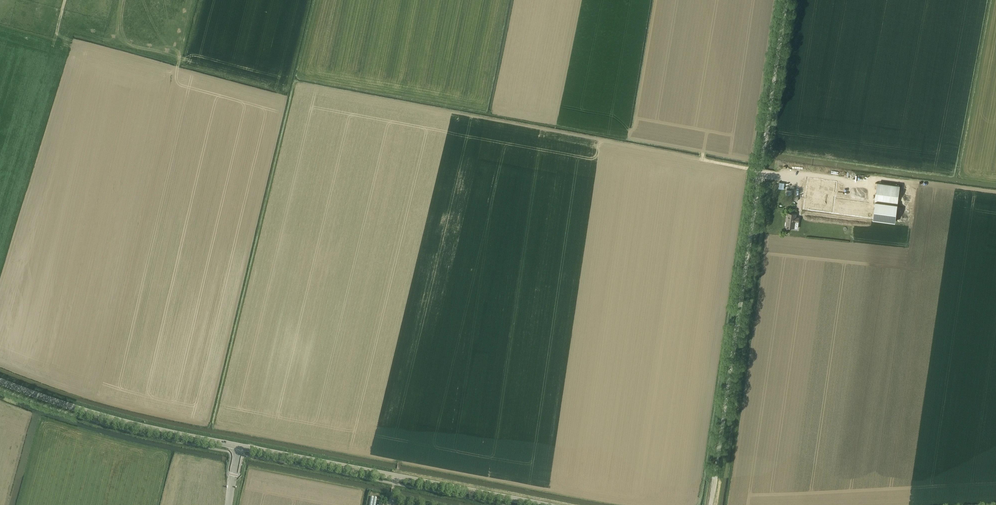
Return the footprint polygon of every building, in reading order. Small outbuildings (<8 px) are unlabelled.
[(838,181),(808,177),(803,209),(872,218),(874,204),(835,198),(838,181)] [(900,185),(877,182),(875,201),(898,204),(900,185)] [(872,218),(895,221),(898,204),(875,201),(874,204),(872,218)] [(788,213),(786,227),(794,228),(795,222),(798,222),(799,217),(796,217),(796,214),(788,213)]
